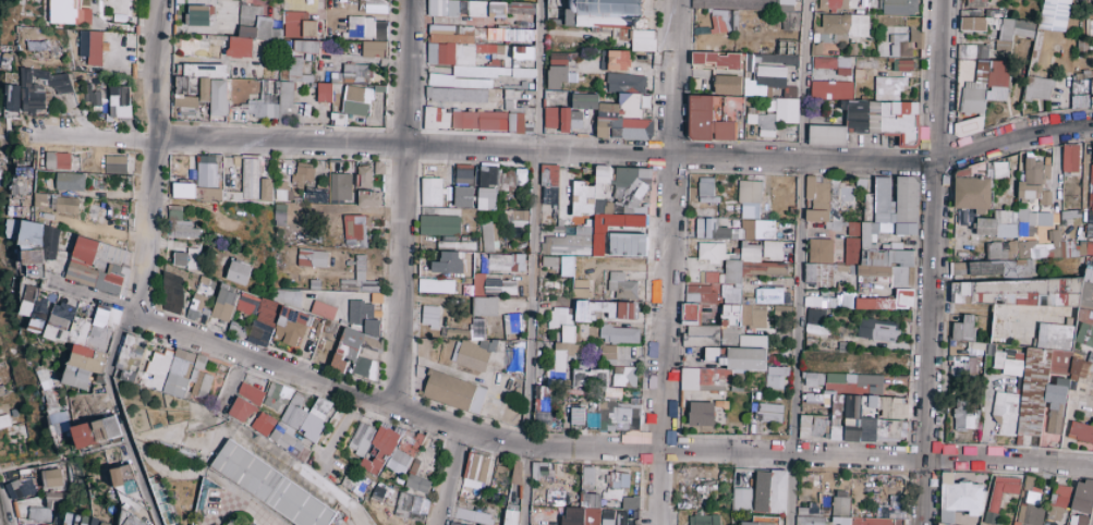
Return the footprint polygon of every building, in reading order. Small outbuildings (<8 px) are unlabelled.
[(79,9),(79,0),(52,0),(52,23),(91,25),(91,9),(79,9)] [(387,13),(387,0),(358,0),(357,12),(387,13)] [(427,16),(457,16),(458,0),(427,0),(427,16)] [(644,28),(644,4),(647,4),(647,0),(566,0),(565,26),(644,28)] [(690,9),(775,10),(775,0),(690,0),(690,9)] [(777,10),(793,11),(793,0),(778,0),(777,10)] [(847,0),(818,0),(818,9),(847,9),(847,0)] [(882,14),(916,15),(916,0),(882,0),(882,14)] [(510,18),(510,16),(533,16),(533,3),(467,1),(466,17),(510,18)] [(208,6),(186,5),(185,25),(207,26),(208,6)] [(266,58),(267,40),(280,40),(281,29),(271,29),(271,17),(260,17),(261,6),(239,5),(238,37),(226,36),(225,45),(219,45),(219,57),(266,58)] [(736,9),(710,10),(710,32),(737,32),(736,9)] [(315,38),(316,20),(307,20),(307,12),(283,11),(282,37),(315,38)] [(782,13),(782,30),(797,30),(798,13),(782,13)] [(867,15),(820,14),(820,27),(812,27),(812,34),(867,35),(867,15)] [(386,18),(347,18),(346,38),(385,39),(386,18)] [(429,43),(473,43),(473,27),(429,27),(429,43)] [(533,29),(486,28),(485,40),(532,42),(533,29)] [(86,57),(86,65),(101,66),(102,31),(79,30),(78,57),(86,57)] [(654,51),(654,30),(631,30),(631,51),(654,51)] [(319,54),(319,41),(292,40),(292,53),(305,53),(305,61),(312,61),(312,54),(319,54)] [(361,57),(386,58),(386,41),(361,41),(361,57)] [(436,43),(435,64),(472,65),(473,45),(436,43)] [(503,45),(474,44),(474,53),(503,54),(503,45)] [(533,60),(533,46),(512,46),(512,60),(533,60)] [(567,65),(566,52),(549,52),(549,65),(567,65)] [(279,117),(292,117),(292,81),(301,81),(301,57),(288,57),(288,68),(278,68),(279,117)] [(341,82),(367,83),(368,64),(342,63),(341,82)] [(226,64),(182,64),(182,76),(174,76),(174,107),(179,107),(179,115),(187,115),(187,108),(197,108),(197,101),(209,101),(209,78),(225,79),(226,64)] [(71,72),(24,70),(23,113),(46,114),(47,90),(71,91),(71,72)] [(22,86),(8,85),(7,111),(21,112),(22,86)] [(109,117),(130,118),(131,86),(109,86),(109,117)] [(89,111),(103,110),(102,91),(88,92),(89,111)]
